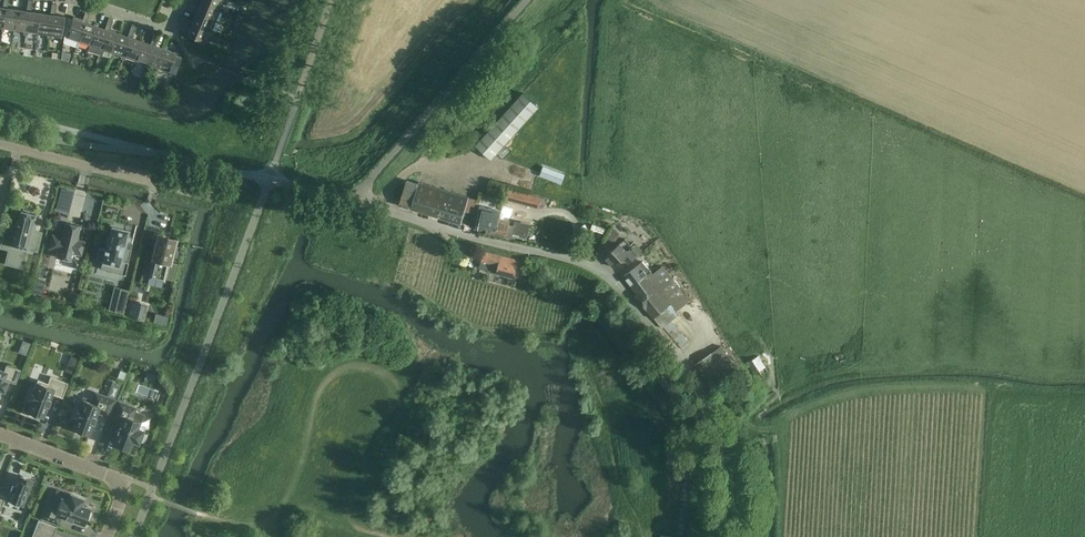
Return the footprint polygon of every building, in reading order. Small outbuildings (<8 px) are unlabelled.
[(195,2),(201,4),(202,2),(223,11),(224,9),(221,8),(224,0),(196,0),(195,2)] [(5,8),(2,31),(4,31),(4,28),(14,29),(17,10),(8,8),(8,2),(4,2),(3,8),(5,8)] [(201,4),(197,13),(215,21),(219,12),(222,13),(223,11),(202,2),(201,4)] [(28,5),(27,11),(29,12),(25,35),(28,35),(28,32),(38,33),(41,13),(31,12),(32,6),(28,5)] [(53,15),(49,38),(51,38),(52,35),(62,37),(65,17),(55,15),(56,10),(51,9),(50,15),(53,15)] [(27,11),(17,10),(14,29),(24,31),(23,34),(25,35),(29,12),(27,11)] [(41,13),(38,33),(47,34),(47,38),(49,38),(53,15),(50,15),(41,13)] [(186,24),(191,26),(192,24),(214,33),(215,31),(211,30),(215,21),(197,13),(193,22),(188,19),(186,24)] [(90,45),(96,26),(86,23),(88,17),(84,16),(82,21),(84,22),(77,44),(79,45),(80,42),(90,45)] [(67,18),(64,42),(76,46),(77,44),(84,22),(82,21),(73,18),(73,19),(67,18)] [(107,23),(105,29),(107,30),(99,55),(101,55),(103,49),(112,52),(119,34),(109,30),(111,25),(107,23)] [(191,26),(187,35),(206,43),(210,34),(213,35),(214,33),(192,24),(191,26)] [(107,30),(105,29),(96,26),(90,45),(88,51),(99,55),(107,30)] [(129,31),(128,37),(130,37),(123,59),(125,60),(126,57),(135,60),(141,41),(132,38),(134,32),(129,31)] [(130,37),(128,37),(119,34),(112,52),(121,55),(120,59),(123,59),(130,37)] [(158,68),(164,49),(155,46),(157,40),(152,39),(150,44),(153,45),(145,67),(148,68),(149,65),(158,68)] [(153,45),(150,44),(141,41),(135,60),(144,63),(143,66),(145,67),(153,45)] [(158,68),(170,71),(174,73),(179,58),(175,56),(176,53),(164,49),(158,68)] [(523,93),(476,146),(491,160),(539,107),(523,93)] [(547,161),(545,172),(571,178),(573,167),(547,161)] [(530,195),(509,189),(506,200),(528,206),(530,195)] [(482,216),(478,230),(496,235),(501,215),(501,211),(481,206),(479,215),(482,216)] [(10,257),(24,261),(27,249),(37,251),(42,232),(34,230),(36,226),(33,225),(35,215),(36,215),(36,214),(35,214),(29,213),(30,211),(23,209),(23,211),(22,211),(21,211),(21,212),(17,226),(6,223),(1,243),(13,245),(10,257)] [(637,218),(620,212),(617,223),(622,224),(624,220),(636,224),(635,225),(638,226),(639,223),(636,222),(637,218)] [(510,217),(501,215),(496,235),(511,238),(512,236),(527,239),(530,224),(515,221),(514,226),(509,225),(510,217)] [(81,226),(65,223),(62,237),(59,238),(58,236),(52,234),(49,248),(59,251),(57,257),(72,261),(74,253),(81,255),(85,241),(77,239),(81,226)] [(127,231),(113,227),(110,237),(108,237),(105,249),(105,248),(104,249),(99,248),(96,260),(112,264),(110,271),(125,275),(129,262),(128,262),(131,249),(126,248),(128,239),(125,239),(127,231)] [(150,274),(165,278),(169,262),(169,261),(172,262),(174,252),(172,251),(174,240),(159,236),(157,241),(155,241),(152,251),(155,252),(153,258),(150,274)] [(625,239),(605,257),(614,267),(624,258),(629,263),(639,254),(632,247),(636,244),(633,242),(630,245),(625,239)] [(518,278),(522,261),(484,251),(479,268),(518,278)] [(680,314),(677,311),(689,301),(661,266),(652,273),(643,261),(624,276),(637,293),(635,295),(653,319),(654,318),(662,328),(663,327),(682,348),(689,342),(687,340),(687,339),(676,326),(671,321),(680,314)] [(129,290),(120,288),(114,311),(123,314),(129,290)] [(132,301),(128,315),(143,319),(147,305),(132,301)] [(695,364),(710,387),(713,390),(729,378),(738,371),(721,346),(711,353),(695,364)] [(747,362),(757,378),(768,371),(759,355),(747,362)] [(4,390),(7,380),(16,383),(21,370),(7,365),(4,372),(0,370),(0,388),(4,390)] [(144,379),(154,383),(156,375),(147,371),(144,379)] [(32,402),(28,412),(30,412),(29,414),(36,417),(37,415),(42,417),(47,404),(48,405),(50,399),(49,399),(51,393),(63,398),(68,383),(50,376),(48,383),(38,380),(34,389),(29,388),(25,399),(32,402)] [(114,401),(107,398),(96,394),(93,401),(84,397),(80,407),(75,405),(70,417),(77,419),(73,429),(75,430),(74,432),(82,435),(83,433),(87,434),(92,422),(94,422),(98,411),(108,415),(114,401)] [(733,395),(728,399),(732,404),(737,400),(733,395)] [(120,403),(114,418),(123,421),(121,426),(120,426),(117,431),(119,432),(114,445),(119,446),(118,448),(125,451),(126,449),(128,450),(132,440),(138,443),(143,431),(138,429),(142,419),(132,416),(135,408),(120,403)] [(31,479),(22,476),(20,480),(16,478),(13,484),(12,483),(10,489),(11,489),(7,499),(9,499),(8,502),(19,507),(20,504),(21,504),(22,503),(24,503),(27,496),(25,495),(31,479)] [(72,519),(85,523),(86,519),(88,520),(91,512),(89,511),(90,509),(80,506),(83,499),(71,495),(69,499),(59,496),(56,505),(49,503),(43,517),(58,523),(61,514),(66,516),(66,518),(71,520),(72,519)] [(56,526),(38,519),(32,536),(52,536),(56,526)]
